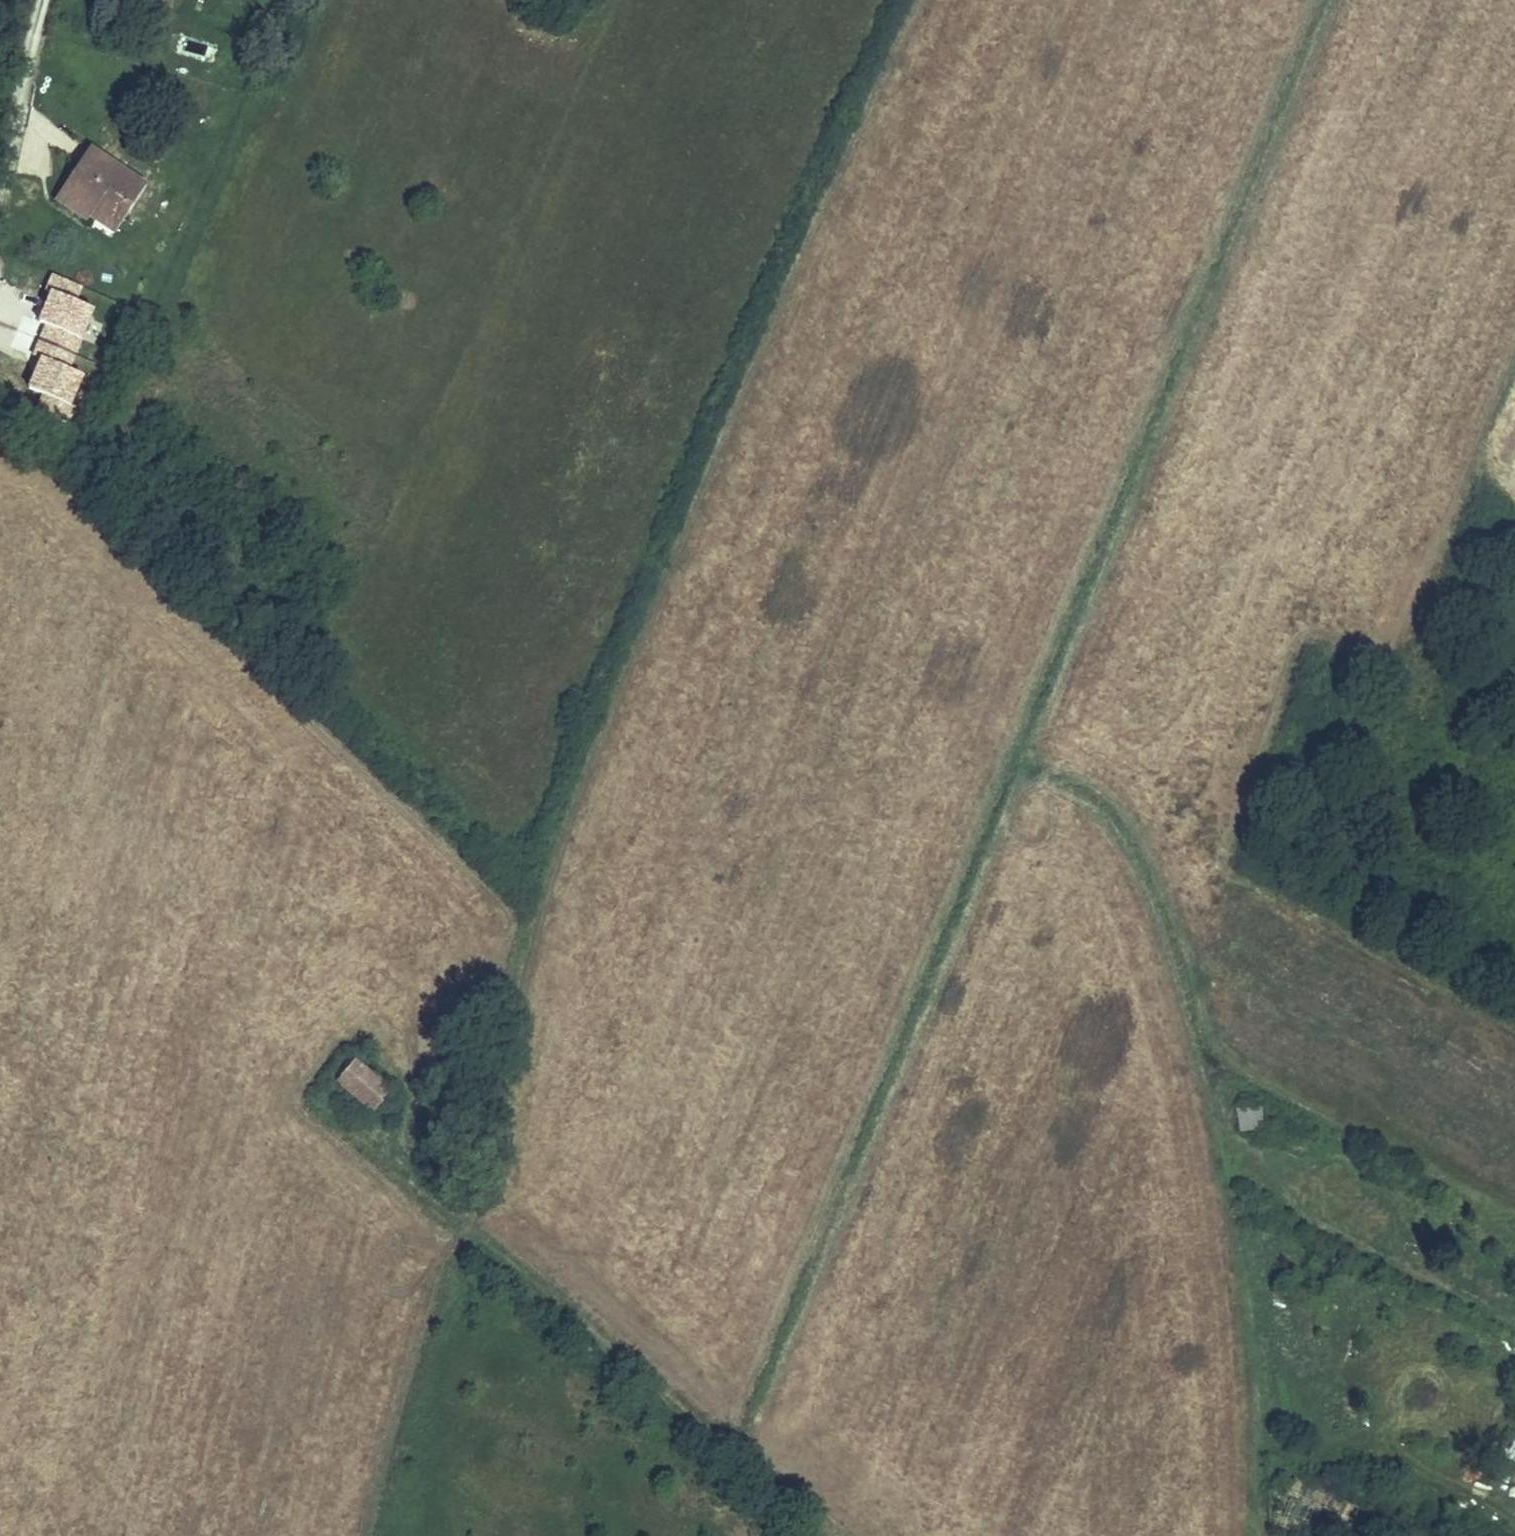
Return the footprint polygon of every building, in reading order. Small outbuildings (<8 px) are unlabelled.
[(213,60),(217,45),(182,35),(178,50),(213,60)] [(156,192),(100,154),(66,205),(98,227),(101,222),(109,211),(133,227),(156,192)] [(133,227),(109,211),(101,222),(125,238),(133,227)] [(386,1129),(406,1108),(364,1068),(345,1089),(386,1129)] [(1266,1112),(1242,1117),(1247,1139),(1271,1134),(1266,1112)]
